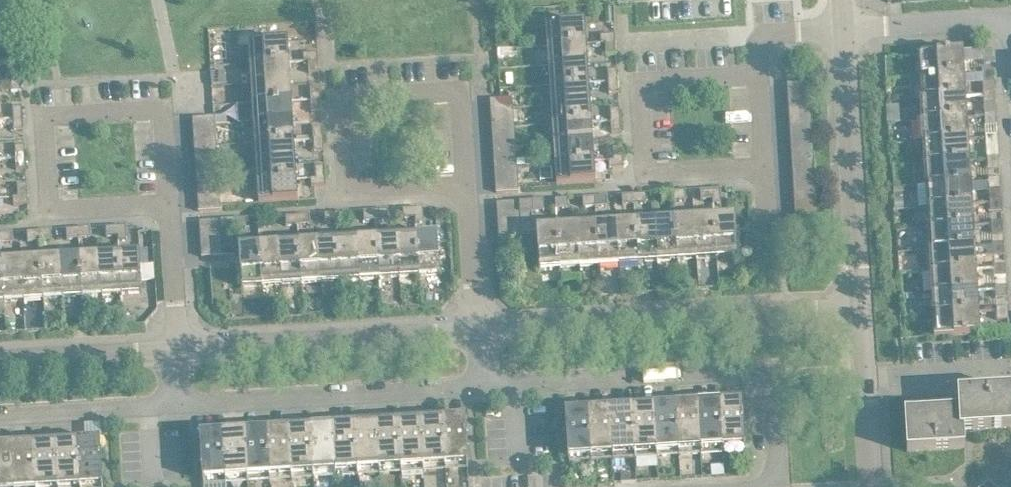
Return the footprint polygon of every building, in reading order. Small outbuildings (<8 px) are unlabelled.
[(615,4),(607,4),(609,21),(617,20),(615,4)] [(550,25),(551,45),(589,42),(588,21),(549,24),(549,25),(550,25)] [(604,41),(608,41),(618,40),(618,32),(603,33),(604,41)] [(252,44),(254,63),(292,60),(290,40),(252,42),(252,44)] [(608,41),(609,53),(619,52),(618,40),(608,41)] [(551,45),(552,64),(590,62),(589,42),(551,45)] [(984,48),(984,60),(995,59),(994,47),(984,48)] [(306,60),(311,59),(321,59),(320,50),(306,51),(306,60)] [(921,75),(921,76),(967,73),(967,72),(965,72),(965,61),(966,60),(965,60),(964,52),(966,52),(966,50),(920,53),(920,55),(922,55),(923,75),(921,75)] [(311,59),(312,71),(322,71),(321,59),(311,59)] [(254,63),(255,82),(293,80),(292,60),(254,63)] [(552,64),(553,84),(592,81),(590,62),(552,64)] [(610,68),(611,80),(621,79),(620,67),(610,68)] [(9,78),(13,78),(23,77),(23,69),(8,70),(9,78)] [(996,80),(996,71),(996,69),(985,69),(986,81),(996,80)] [(922,97),(968,95),(968,94),(967,94),(966,82),(968,82),(968,81),(966,81),(965,74),(967,74),(967,73),(921,76),(923,76),(924,97),(922,97)] [(13,78),(14,90),(24,89),(23,77),(13,78)] [(621,79),(611,80),(612,92),(622,91),(621,79)] [(255,82),(256,102),(294,99),(293,80),(255,82)] [(790,81),(791,94),(813,92),(812,80),(790,81)] [(996,80),(986,81),(986,91),(997,90),(996,80)] [(553,84),(555,103),(593,101),(592,81),(553,84)] [(313,86),(314,98),(323,98),(323,86),(313,86)] [(986,91),(987,102),(998,101),(997,90),(986,91)] [(791,94),(791,105),(814,104),(813,92),(791,94)] [(924,118),(924,119),(970,116),(970,115),(968,116),(967,104),(969,104),(969,103),(967,103),(967,95),(968,95),(922,97),(922,98),(925,98),(926,118),(924,118)] [(493,97),(494,109),(516,108),(516,96),(493,97)] [(323,98),(314,98),(314,110),(324,110),(323,98)] [(256,102),(257,121),(295,119),(294,99),(256,102)] [(555,103),(556,123),(594,120),(593,101),(555,103)] [(998,101),(987,102),(987,112),(998,112),(998,101)] [(15,105),(16,117),(26,116),(25,104),(15,105)] [(791,105),(792,117),(814,115),(814,104),(791,105)] [(613,107),(614,119),(623,118),(623,107),(613,107)] [(494,109),(495,121),(517,119),(516,110),(516,108),(494,109)] [(230,112),(217,112),(217,114),(218,114),(218,123),(230,122),(230,112)] [(999,124),(999,121),(998,112),(987,112),(988,124),(999,124)] [(195,116),(196,128),(218,126),(218,123),(218,114),(217,114),(195,116)] [(792,117),(793,128),(815,127),(814,115),(792,117)] [(26,116),(16,117),(17,129),(26,128),(26,116)] [(925,140),(971,138),(971,137),(969,137),(969,125),(970,125),(970,124),(969,124),(968,117),(970,117),(970,116),(924,119),(926,119),(927,140),(925,140)] [(623,118),(614,119),(614,131),(624,130),(623,118)] [(257,121),(259,141),(297,139),(295,119),(257,121)] [(495,121),(496,132),(518,131),(517,119),(495,121)] [(556,123),(557,143),(596,140),(594,120),(556,123)] [(315,126),(316,137),(326,137),(325,125),(315,126)] [(196,128),(197,139),(219,138),(218,126),(196,128)] [(496,132),(496,144),(519,143),(518,131),(496,132)] [(1000,145),(1000,135),(1000,133),(989,134),(989,146),(1000,145)] [(326,137),(316,137),(317,149),(327,149),(326,137)] [(197,139),(198,151),(220,149),(219,138),(197,139)] [(926,161),(926,162),(972,159),(971,159),(970,147),(972,147),(972,146),(970,146),(969,138),(971,138),(925,140),(925,141),(927,141),(928,161),(926,161)] [(259,141),(260,161),(298,158),(297,139),(259,141)] [(557,143),(559,162),(597,160),(596,140),(557,143)] [(18,144),(18,156),(28,155),(27,143),(18,144)] [(496,144),(497,156),(519,154),(519,143),(496,144)] [(616,146),(616,158),(626,158),(625,146),(616,146)] [(198,151),(198,163),(221,161),(220,149),(198,151)] [(497,156),(498,167),(520,166),(520,164),(519,157),(519,154),(497,156)] [(28,155),(18,156),(19,168),(29,167),(28,155)] [(990,156),(991,167),(1002,167),(1001,155),(990,156)] [(260,161),(261,180),(299,178),(298,158),(260,161)] [(616,158),(612,158),(612,167),(627,166),(626,158),(616,158)] [(928,183),(928,184),(974,181),(974,180),(972,180),(971,168),(973,168),(973,167),(971,168),(971,160),(972,160),(972,159),(926,162),(926,163),(928,162),(930,183),(928,183)] [(597,160),(559,162),(560,181),(559,181),(560,183),(598,180),(597,160)] [(198,163),(199,174),(221,173),(221,161),(198,163)] [(318,165),(319,176),(319,177),(328,176),(328,164),(318,165)] [(498,167),(498,179),(521,177),(520,174),(520,166),(498,167)] [(199,174),(200,186),(222,184),(221,173),(199,174)] [(319,177),(319,176),(314,177),(314,185),(329,184),(328,176),(319,177)] [(991,177),(992,189),(1003,188),(1002,176),(991,177)] [(521,177),(498,179),(499,191),(521,189),(521,177)] [(299,178),(261,180),(262,199),(262,201),(301,199),(299,178)] [(929,205),(975,202),(973,202),(972,190),(974,190),(974,189),(972,189),(972,181),(974,181),(928,184),(930,184),(931,204),(929,205)] [(20,183),(21,195),(31,194),(30,183),(20,183)] [(200,186),(201,197),(223,196),(222,184),(200,186)] [(905,186),(896,186),(896,196),(906,196),(905,186)] [(716,197),(716,202),(724,202),(723,187),(715,188),(716,197)] [(704,198),(716,197),(715,188),(703,189),(704,198)] [(1003,188),(992,189),(993,199),(1003,198),(1003,188)] [(688,189),(676,190),(677,200),(689,199),(688,189)] [(677,200),(676,190),(664,191),(665,201),(677,200)] [(649,192),(637,193),(638,202),(650,202),(649,192)] [(638,202),(637,193),(625,193),(626,203),(638,202)] [(21,195),(16,195),(17,204),(31,203),(31,194),(21,195)] [(610,194),(598,195),(598,205),(610,204),(610,194)] [(598,205),(598,195),(586,196),(586,206),(598,205)] [(223,196),(201,197),(201,209),(224,208),(223,196)] [(906,196),(896,197),(897,208),(906,207),(906,196)] [(571,207),(571,197),(558,198),(559,207),(571,207)] [(536,199),(537,210),(548,210),(547,198),(536,199)] [(993,199),(993,210),(1004,210),(1003,198),(993,199)] [(500,201),(501,213),(523,211),(522,199),(500,201)] [(930,226),(930,227),(976,224),(976,223),(975,223),(974,211),(976,211),(975,211),(974,211),(973,203),(975,203),(975,202),(929,205),(929,206),(931,206),(932,226),(930,226)] [(407,217),(419,216),(418,206),(406,207),(407,217)] [(419,216),(419,221),(427,220),(426,206),(418,206),(419,216)] [(391,208),(379,209),(380,219),(392,218),(391,208)] [(380,219),(379,209),(367,210),(368,219),(380,219)] [(341,221),(340,211),(328,212),(329,222),(341,221)] [(352,211),(340,211),(341,221),(352,220),(352,211)] [(501,213),(501,224),(524,223),(523,211),(501,213)] [(532,211),(523,211),(524,223),(524,230),(534,229),(532,211)] [(313,213),(301,214),(301,223),(313,223),(313,213)] [(301,223),(301,214),(289,214),(289,224),(301,223)] [(274,225),(274,215),(261,216),(262,226),(274,225)] [(736,216),(717,217),(720,255),(739,254),(739,255),(740,254),(738,215),(736,215),(736,216)] [(250,217),(238,218),(239,227),(251,227),(250,217)] [(717,217),(698,218),(700,256),(720,255),(717,217)] [(202,219),(203,231),(226,230),(226,228),(225,218),(202,219)] [(238,218),(225,218),(226,228),(236,228),(239,227),(238,218)] [(698,218),(678,219),(680,258),(700,256),(698,218)] [(678,219),(658,221),(661,259),(680,258),(678,219)] [(1006,231),(1005,222),(1005,220),(994,220),(995,232),(1006,231)] [(658,221),(639,222),(641,260),(661,259),(658,221)] [(639,222),(619,223),(622,261),(641,260),(639,222)] [(524,223),(501,224),(502,236),(525,235),(524,230),(524,223)] [(619,223),(600,224),(602,263),(622,261),(619,223)] [(121,235),(121,239),(129,239),(129,224),(120,225),(121,235)] [(600,224),(580,225),(583,264),(602,263),(600,224)] [(931,248),(978,245),(976,245),(975,233),(977,233),(977,232),(975,232),(975,225),(976,224),(930,227),(932,227),(934,248),(931,248)] [(109,235),(121,235),(120,225),(108,226),(109,235)] [(580,225),(561,227),(563,265),(583,264),(580,225)] [(82,237),(81,227),(69,228),(70,238),(82,237)] [(93,227),(81,227),(82,237),(94,236),(93,227)] [(563,265),(561,227),(541,228),(541,227),(540,228),(542,267),(544,267),(544,266),(563,265)] [(236,228),(226,228),(226,230),(227,242),(227,244),(237,243),(236,228)] [(54,229),(42,230),(43,239),(55,239),(54,229)] [(43,239),(42,230),(30,230),(31,240),(43,239)] [(203,231),(204,243),(227,242),(226,230),(203,231)] [(15,231),(3,232),(4,242),(16,241),(15,231)] [(439,234),(420,235),(422,274),(442,272),(442,273),(443,273),(441,234),(439,234)] [(420,235),(400,237),(403,275),(422,274),(420,235)] [(400,237),(381,238),(383,276),(403,275),(400,237)] [(381,238),(361,239),(364,277),(383,276),(381,238)] [(361,239),(342,240),(344,279),(364,277),(361,239)] [(342,240),(322,241),(325,280),(344,279),(342,240)] [(322,241),(303,243),(305,281),(325,280),(322,241)] [(995,242),(996,254),(1007,253),(1006,241),(995,242)] [(227,242),(204,243),(204,255),(227,254),(227,244),(227,242)] [(303,243),(283,244),(285,282),(305,281),(303,243)] [(283,244),(263,245),(266,283),(285,282),(283,244)] [(266,283),(263,245),(244,246),(243,246),(245,285),(247,285),(266,283)] [(933,269),(933,270),(979,267),(979,266),(977,266),(976,255),(978,255),(978,254),(976,254),(976,246),(978,246),(978,245),(931,248),(932,249),(934,249),(935,269),(933,269)] [(151,246),(143,247),(143,252),(144,262),(152,262),(151,246)] [(141,253),(122,254),(125,292),(144,291),(144,292),(145,291),(145,279),(144,263),(144,262),(143,252),(141,252),(141,253)] [(122,254),(103,255),(105,293),(125,292),(122,254)] [(103,255),(83,256),(85,295),(105,293),(103,255)] [(83,256),(64,258),(66,296),(85,295),(83,256)] [(64,258),(44,259),(46,297),(66,296),(64,258)] [(44,259),(24,260),(27,298),(46,297),(44,259)] [(24,260),(5,261),(7,299),(27,298),(24,260)] [(157,262),(144,263),(145,279),(158,278),(157,262)] [(997,263),(997,275),(1008,275),(1007,263),(997,263)] [(934,291),(980,289),(980,288),(978,288),(978,276),(979,276),(979,275),(978,275),(977,268),(979,268),(979,267),(933,270),(935,270),(936,291),(934,291)] [(1009,296),(1009,286),(1009,284),(998,285),(999,297),(1009,296)] [(935,312),(935,313),(981,310),(980,310),(979,298),(981,298),(981,297),(979,297),(978,289),(980,289),(934,291),(934,292),(936,292),(937,312),(935,312)] [(999,306),(1000,318),(1010,318),(1010,306),(999,306)] [(981,310),(935,313),(935,314),(938,313),(939,334),(937,334),(937,336),(983,333),(983,331),(981,331),(980,320),(982,319),(980,319),(980,311),(981,311),(981,310)] [(916,450),(968,447),(967,430),(1010,428),(1010,389),(960,392),(961,409),(913,412),(916,450)] [(744,401),(723,402),(725,446),(747,445),(747,446),(748,445),(746,399),(744,399),(744,401)] [(723,402),(701,403),(703,447),(725,446),(723,402)] [(701,403),(679,405),(681,449),(703,447),(701,403)] [(679,405),(657,406),(659,450),(681,449),(679,405)] [(657,406),(635,407),(638,451),(659,450),(657,406)] [(635,407),(613,409),(616,453),(638,451),(635,407)] [(613,409),(591,410),(594,454),(616,453),(613,409)] [(594,454),(591,410),(569,411),(569,410),(568,410),(571,456),(572,456),(572,455),(594,454)] [(467,418),(445,419),(448,463),(470,462),(470,463),(471,462),(468,416),(467,417),(467,418)] [(445,419),(423,420),(426,464),(448,463),(445,419)] [(423,420),(401,422),(404,466),(426,464),(423,420)] [(401,422),(379,423),(382,467),(404,466),(401,422)] [(379,423),(357,424),(360,468),(382,467),(379,423)] [(357,424),(335,426),(338,470),(360,468),(357,424)] [(335,426),(314,427),(316,471),(338,470),(335,426)] [(314,427),(292,428),(294,472),(316,471),(314,427)] [(292,428),(270,430),(272,474),(294,472),(292,428)] [(270,430),(248,431),(250,475),(272,474),(270,430)] [(248,431),(226,432),(228,476),(250,475),(248,431)] [(228,476),(226,432),(204,434),(204,433),(203,433),(206,479),(207,479),(207,478),(228,476)] [(102,440),(80,441),(83,485),(105,484),(105,485),(106,485),(103,439),(102,439),(102,440)] [(80,441),(58,443),(61,486),(83,485),(80,441)] [(36,444),(39,486),(54,486),(61,486),(58,443),(36,444)] [(14,445),(17,486),(39,486),(36,444),(14,445)] [(0,446),(0,486),(17,486),(14,445),(0,446)] [(727,464),(714,464),(715,476),(728,475),(727,464)] [(634,471),(624,471),(624,481),(634,481),(634,471)]
